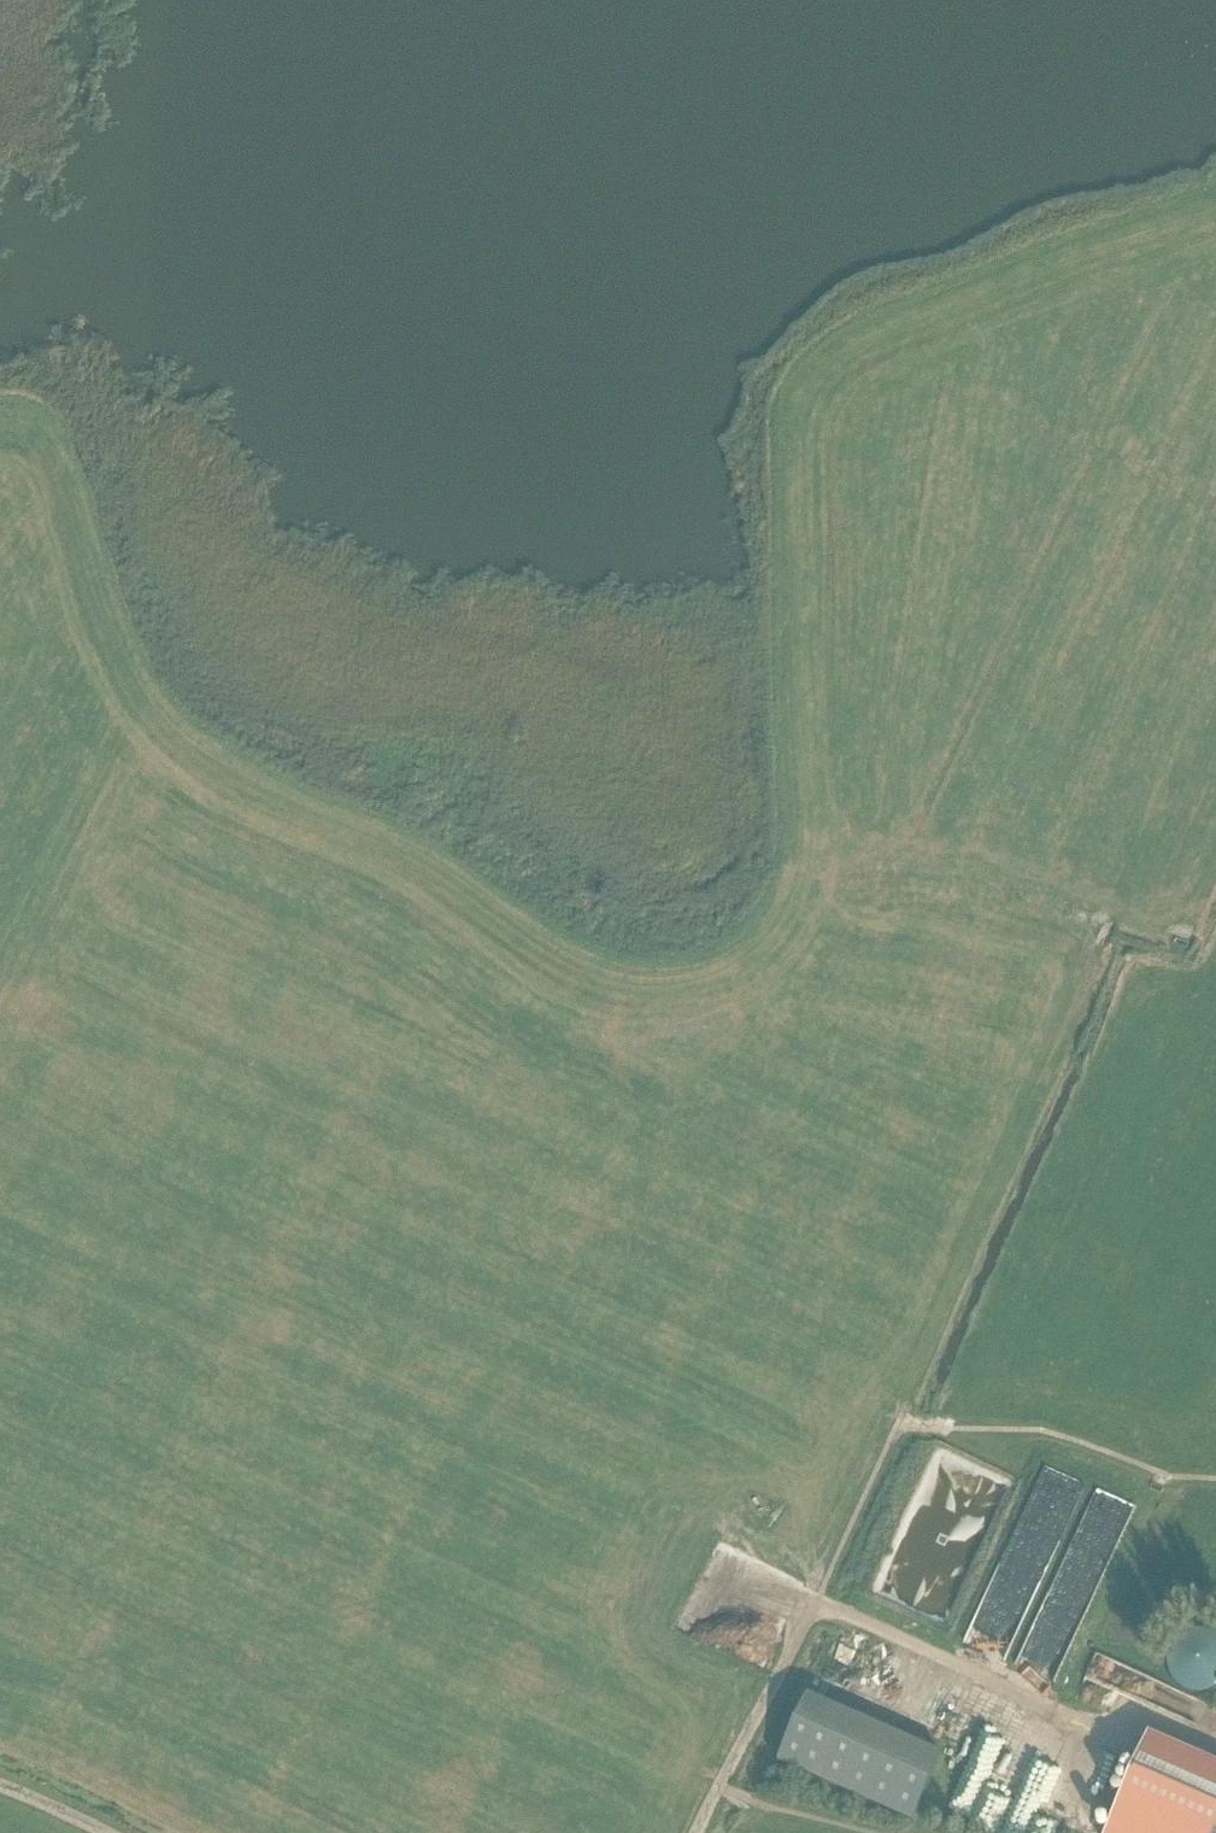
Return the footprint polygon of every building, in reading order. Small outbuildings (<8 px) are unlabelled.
[(1198,1631),(1192,1632),(1187,1633),(1182,1636),(1177,1639),(1173,1643),(1169,1648),(1167,1653),(1165,1659),(1165,1665),(1165,1670),(1167,1676),(1169,1681),(1173,1686),(1177,1690),(1182,1694),(1187,1696),(1192,1698),(1198,1698),(1204,1698),(1210,1696),(1215,1694),(1215,1693),(1215,1637),(1215,1636),(1210,1633),(1204,1632),(1198,1631)] [(779,1763),(920,1813),(945,1742),(804,1692),(779,1763)]
